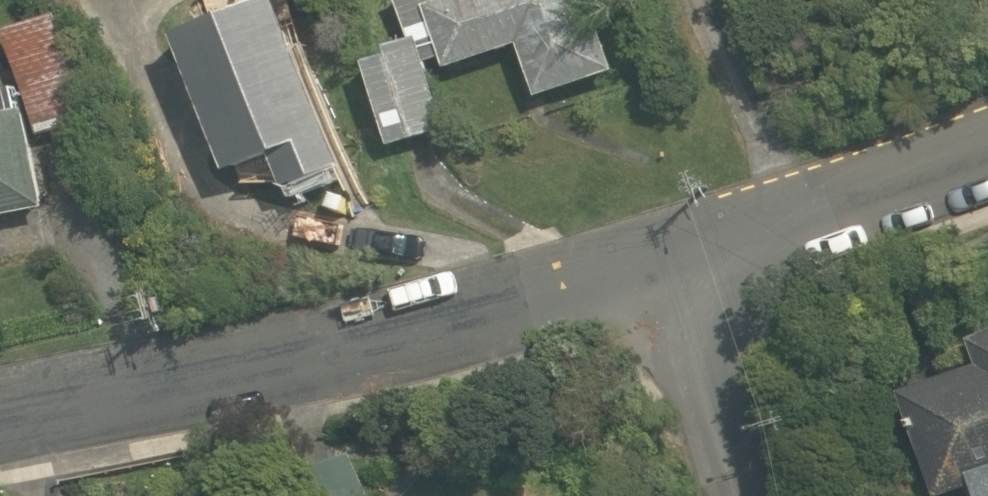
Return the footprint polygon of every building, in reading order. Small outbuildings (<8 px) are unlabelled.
[(236,181),(287,183),(341,166),(296,42),(299,40),(285,0),(262,0),(179,30),(236,181)] [(394,151),(451,131),(429,66),(447,60),(451,72),(523,48),(540,99),(619,73),(594,0),(460,0),(444,5),(442,0),(400,0),(398,1),(413,44),(392,51),(394,58),(366,68),(394,151)] [(39,134),(96,119),(68,14),(11,29),(39,134)] [(48,204),(28,108),(20,110),(15,82),(0,86),(0,214),(48,204)] [(963,328),(969,348),(900,370),(938,487),(975,475),(981,495),(987,495),(987,320),(963,328)] [(298,495),(363,495),(350,455),(291,473),(298,495)]
